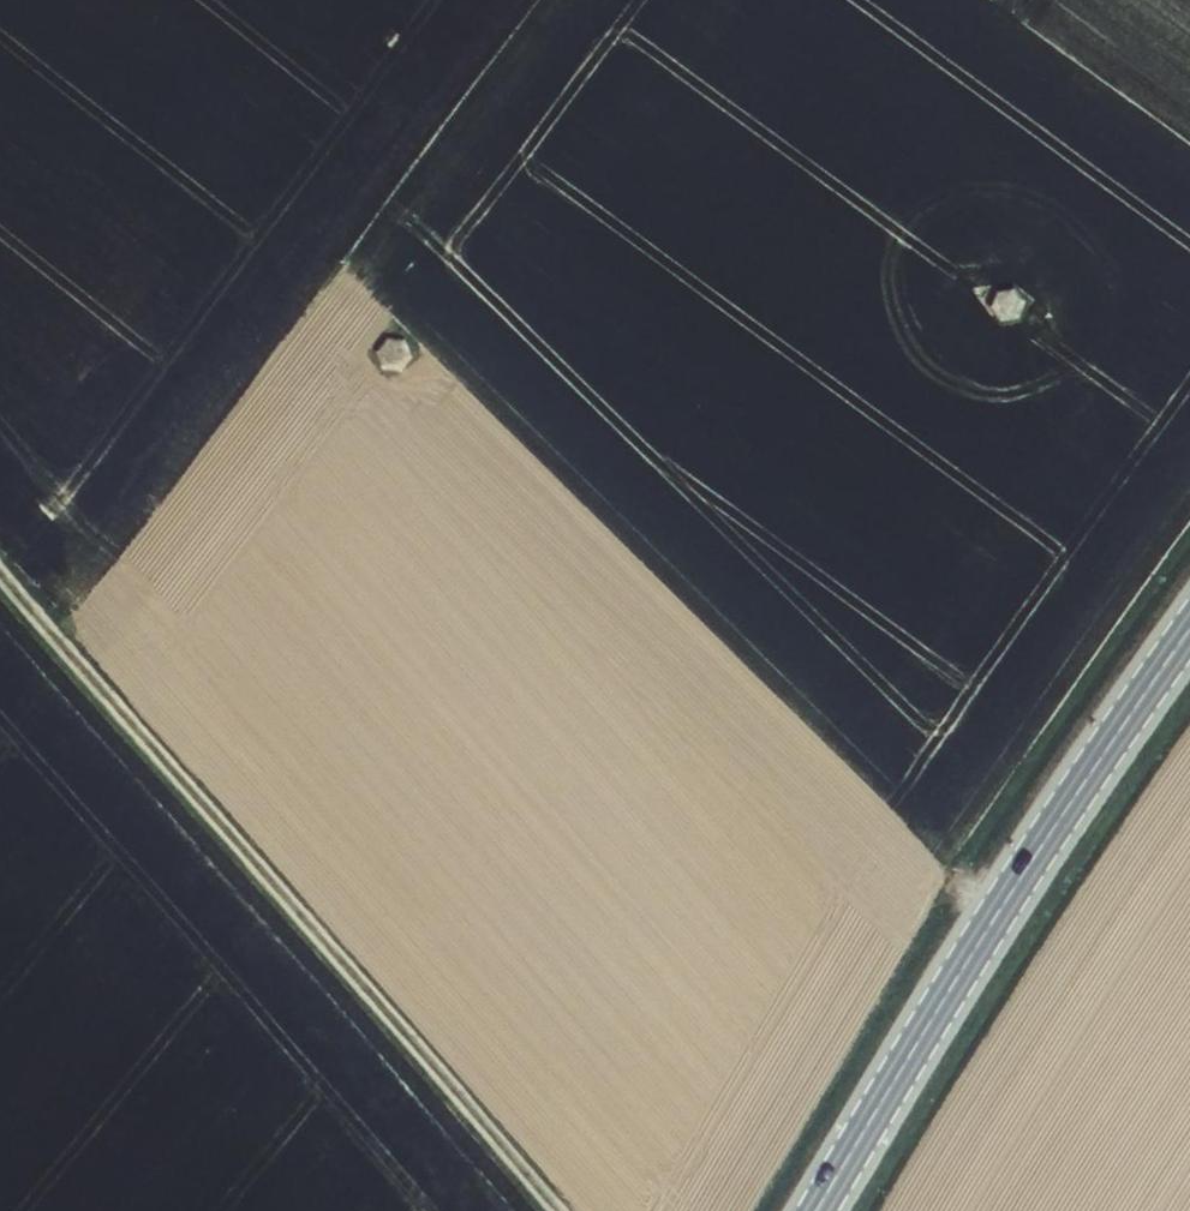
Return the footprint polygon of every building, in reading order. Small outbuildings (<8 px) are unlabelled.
[(996,291),(990,308),(995,315),(1001,322),(1010,321),(1019,320),(1022,311),(1025,303),(1014,289),(1005,290),(996,291)] [(376,353),(383,369),(392,371),(401,372),(406,365),(412,358),(408,349),(405,341),(387,339),(382,346),(376,353)]
